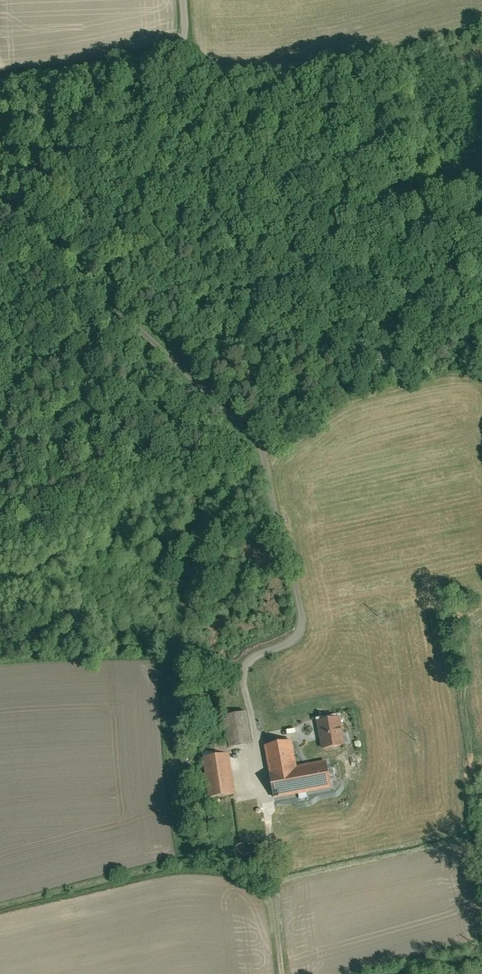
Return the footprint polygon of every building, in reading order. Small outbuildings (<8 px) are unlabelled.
[(249,749),(244,717),(220,721),(225,753),(249,749)] [(341,718),(317,721),(321,749),(345,746),(341,718)] [(291,746),(263,750),(272,804),(273,803),(285,801),(329,794),(324,767),(295,772),(291,746)] [(200,757),(201,765),(215,763),(212,749),(199,751),(200,757)] [(232,800),(226,761),(215,763),(201,765),(199,765),(204,793),(205,804),(219,802),(232,800)]
